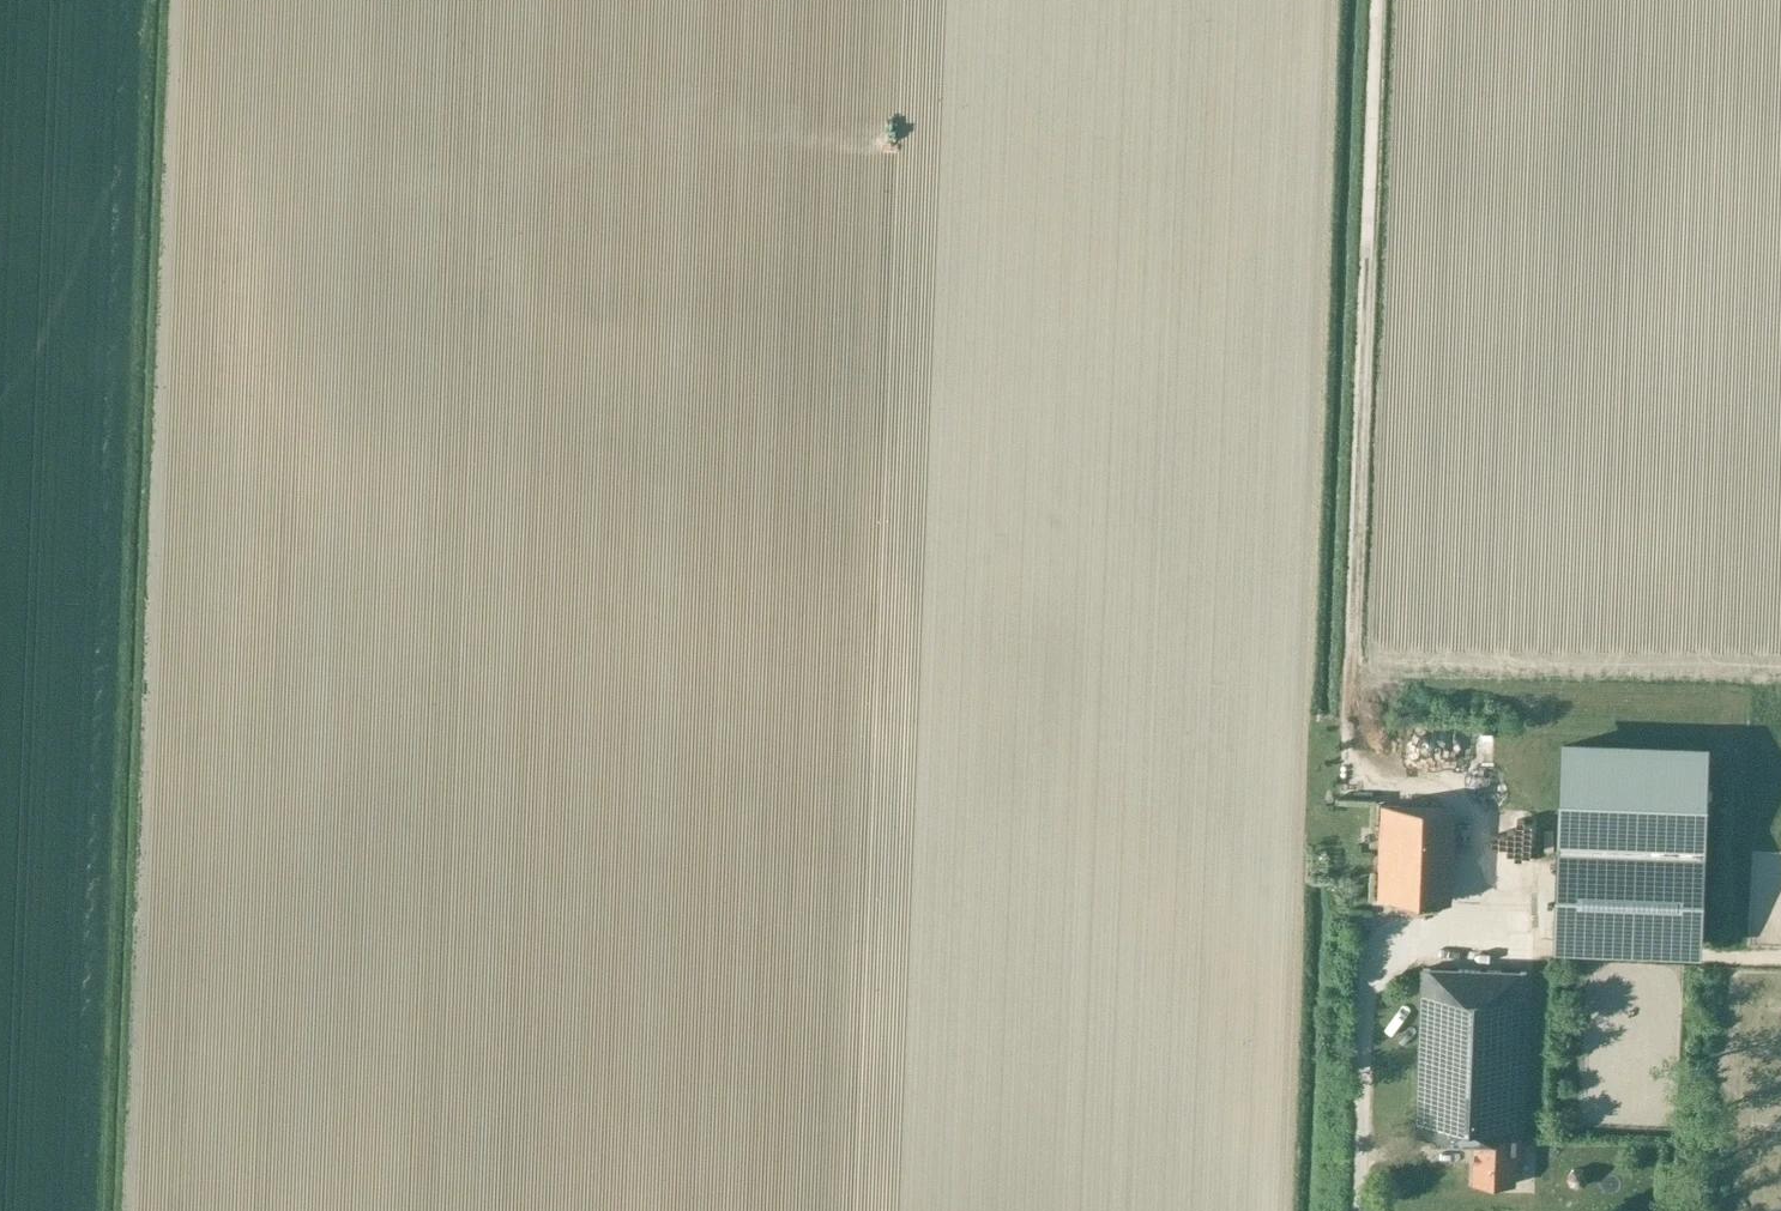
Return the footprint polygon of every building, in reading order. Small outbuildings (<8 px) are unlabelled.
[(1564,915),(1563,939),(1700,944),(1708,751),(1562,746),(1556,915),(1564,915)] [(1495,790),(1498,770),(1487,768),(1484,788),(1495,790)] [(1382,804),(1378,898),(1418,900),(1419,875),(1402,874),(1404,805),(1382,804)] [(1402,874),(1419,875),(1418,900),(1421,900),(1442,901),(1445,806),(1404,805),(1402,874)] [(1419,1132),(1478,1134),(1479,1112),(1526,1113),(1531,973),(1425,969),(1419,1132)] [(1479,1112),(1478,1134),(1477,1179),(1517,1180),(1518,1155),(1524,1155),(1526,1113),(1479,1112)] [(1572,1186),(1582,1186),(1588,1177),(1583,1168),(1572,1168),(1567,1177),(1572,1186)]
